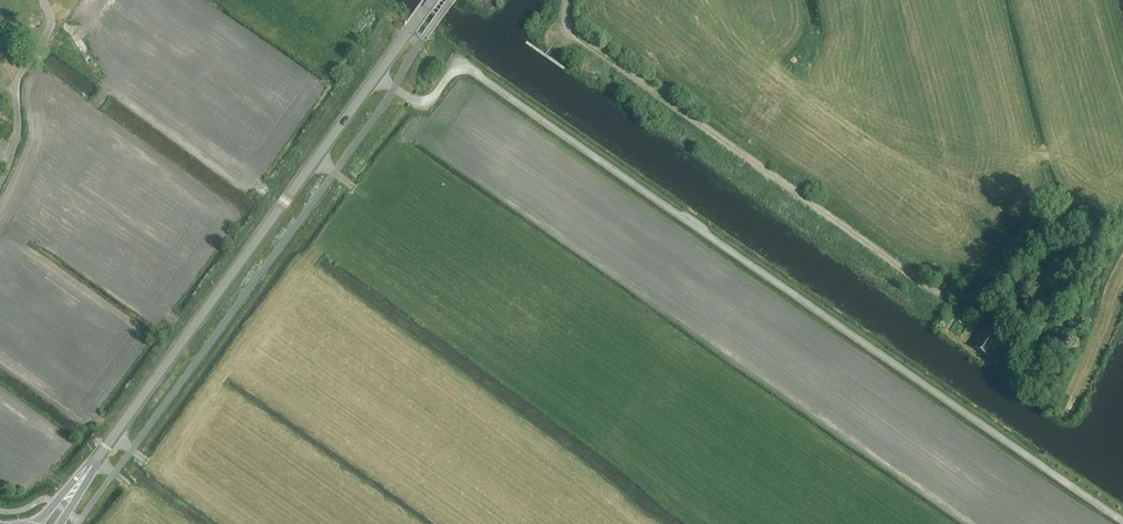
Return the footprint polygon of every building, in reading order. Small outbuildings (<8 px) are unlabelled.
[(34,13),(26,24),(37,32),(45,20),(34,13)] [(999,343),(1009,327),(992,315),(975,341),(979,343),(976,347),(987,354),(996,340),(999,343)]
